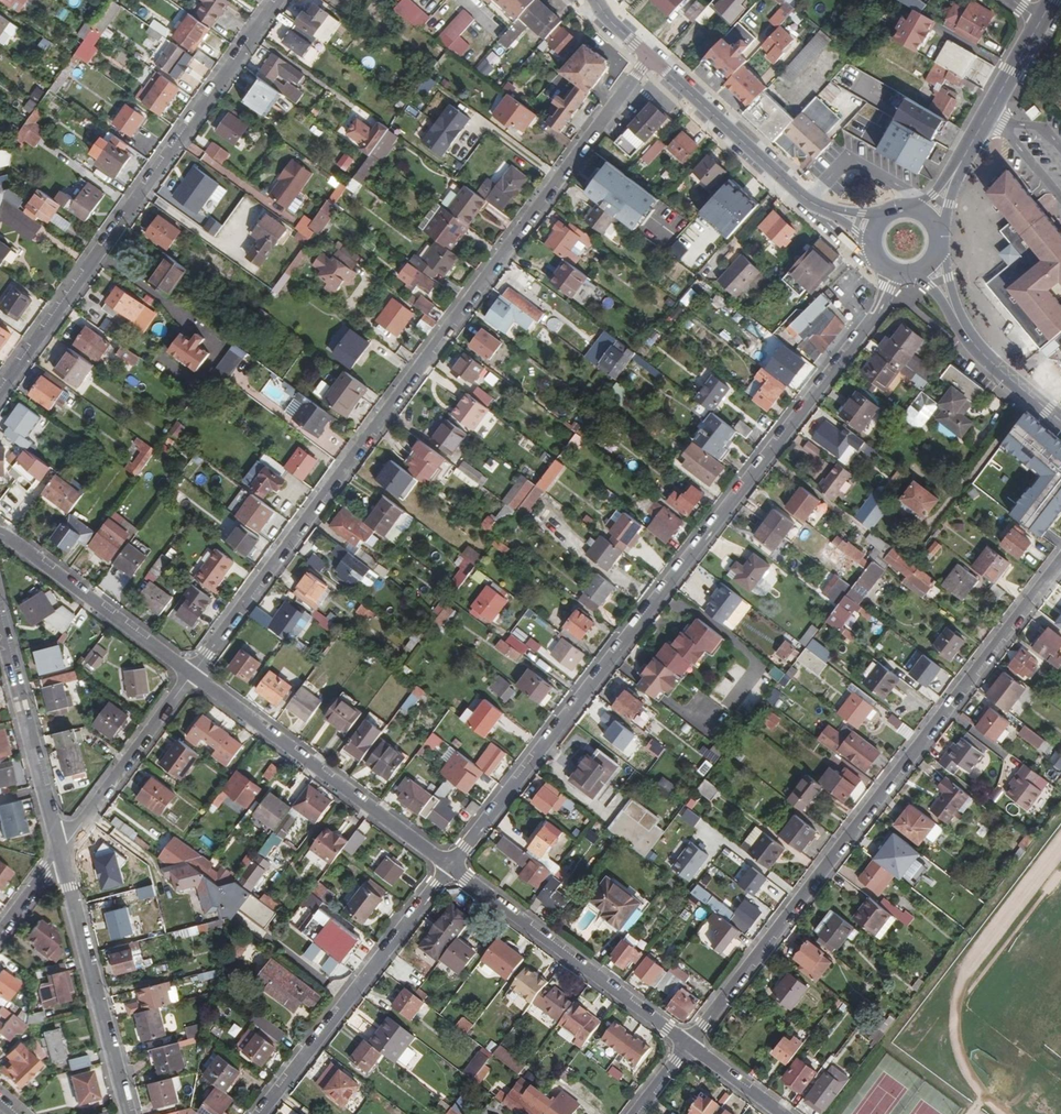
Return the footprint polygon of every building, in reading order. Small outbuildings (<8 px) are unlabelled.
[(230,2),(227,0),(207,0),(205,2),(199,11),(200,11),(195,18),(210,29),(214,22),(215,22),(230,2)] [(421,29),(431,19),(410,0),(404,0),(394,11),(421,29)] [(490,3),(487,6),(512,29),(527,12),(538,0),(493,0),(490,3)] [(563,21),(539,0),(538,0),(527,12),(512,29),(502,39),(509,46),(531,23),(548,38),(560,25),(563,21)] [(685,0),(652,0),(670,16),(685,0)] [(705,0),(700,0),(689,12),(697,19),(710,4),(705,0)] [(745,8),(741,4),(744,0),(723,0),(717,7),(733,21),(745,8)] [(786,0),(777,0),(784,6),(771,21),(779,28),(780,26),(791,15),(797,9),(786,0)] [(881,5),(883,6),(881,9),(886,13),(896,0),(884,0),(881,5)] [(904,2),(912,7),(916,9),(919,11),(925,2),(923,0),(900,0),(904,2)] [(925,2),(919,11),(922,13),(931,0),(927,0),(925,2)] [(955,31),(978,44),(994,13),(973,1),(967,11),(955,31)] [(306,13),(298,23),(316,36),(332,13),(318,3),(309,16),(306,13)] [(944,25),(955,31),(967,11),(955,4),(947,18),(948,18),(944,25)] [(64,22),(70,12),(62,7),(56,17),(64,22)] [(460,37),(475,19),(464,9),(438,40),(459,59),(470,46),(460,37)] [(797,9),(791,15),(803,25),(808,19),(797,9)] [(886,13),(881,9),(870,23),(876,27),(886,13)] [(908,13),(894,37),(917,51),(923,40),(925,41),(931,31),(929,30),(935,20),(922,13),(919,11),(916,9),(913,15),(908,13)] [(0,15),(0,36),(10,22),(0,15)] [(207,34),(211,29),(210,29),(195,18),(191,15),(175,38),(195,52),(204,39),(207,34)] [(740,21),(703,61),(722,78),(742,54),(758,37),(740,21)] [(79,35),(86,40),(94,28),(88,23),(79,35)] [(316,36),(298,23),(284,43),(305,57),(319,38),(316,36)] [(876,27),(870,23),(860,36),(866,41),(871,34),(876,27)] [(156,31),(167,39),(169,30),(160,25),(156,31)] [(563,29),(560,25),(548,38),(541,46),(545,50),(551,43),(555,47),(551,51),(554,55),(556,53),(559,55),(562,53),(564,55),(578,40),(565,28),(563,29)] [(815,34),(819,30),(813,25),(809,30),(815,34)] [(779,28),(764,45),(772,52),(769,55),(777,63),(787,52),(785,50),(795,40),(789,34),(780,26),(779,28)] [(876,27),(871,34),(877,37),(881,30),(876,27)] [(832,38),(822,30),(779,76),(790,86),(832,38)] [(38,48),(48,53),(52,44),(43,39),(38,48)] [(964,77),(977,55),(949,39),(936,62),(964,77)] [(75,55),(82,59),(87,63),(96,50),(90,46),(91,44),(86,40),(75,55)] [(858,40),(848,52),(854,57),(863,45),(858,40)] [(172,75),(188,54),(174,44),(158,65),(172,75)] [(586,44),(561,72),(580,85),(568,102),(559,96),(555,102),(561,106),(548,123),(562,132),(609,67),(608,60),(586,44)] [(195,59),(212,71),(217,64),(200,52),(195,59)] [(260,68),(256,74),(264,80),(280,92),(296,103),(303,94),(288,82),(285,85),(276,79),(280,74),(291,81),(293,79),(299,83),(305,75),(275,53),(263,71),(260,68)] [(535,53),(528,60),(531,62),(537,55),(535,53)] [(722,78),(728,83),(745,65),(749,60),(742,54),(722,78)] [(50,90),(56,95),(82,59),(75,55),(73,58),(51,88),(50,90)] [(432,57),(422,71),(429,76),(439,62),(432,57)] [(483,61),(475,69),(501,87),(508,78),(495,68),(493,69),(483,61)] [(959,86),(964,77),(936,62),(936,61),(933,66),(937,69),(930,82),(935,85),(937,81),(944,85),(947,78),(959,86)] [(859,68),(848,63),(832,81),(859,97),(861,93),(849,86),(859,68)] [(769,87),(745,65),(728,83),(752,106),(766,91),(769,87)] [(140,101),(161,116),(174,98),(166,93),(168,90),(174,95),(179,88),(158,73),(145,90),(151,94),(146,100),(143,97),(140,101)] [(437,81),(429,76),(418,90),(426,96),(437,81)] [(974,94),(979,86),(966,79),(962,87),(974,94)] [(280,92),(264,80),(256,91),(253,89),(245,100),(264,114),(280,92)] [(833,103),(843,92),(832,82),(822,93),(833,103)] [(521,101),(525,95),(510,84),(506,89),(521,101)] [(37,87),(31,97),(39,102),(45,92),(37,87)] [(930,109),(948,119),(958,100),(955,98),(957,93),(950,90),(949,92),(941,87),(940,90),(936,87),(933,94),(937,96),(930,109)] [(58,104),(62,99),(56,95),(50,90),(25,125),(42,138),(46,133),(34,124),(52,100),(58,104)] [(930,109),(898,90),(890,104),(901,110),(896,118),(898,119),(934,139),(938,131),(942,133),(949,120),(948,119),(930,109)] [(752,106),(746,112),(769,134),(789,112),(766,91),(752,106)] [(525,131),(537,114),(529,108),(512,96),(507,102),(505,100),(494,114),(509,126),(513,122),(525,131)] [(797,119),(777,141),(794,157),(807,156),(811,153),(827,135),(843,118),(818,96),(797,119)] [(24,106),(28,113),(37,107),(32,101),(24,106)] [(632,158),(669,118),(653,103),(616,143),(632,158)] [(423,142),(444,157),(471,119),(451,104),(423,142)] [(132,136),(145,118),(128,106),(115,124),(132,136)] [(1042,114),(1036,106),(1027,113),(1033,120),(1042,114)] [(407,114),(417,117),(420,111),(409,107),(407,114)] [(797,119),(789,112),(769,134),(777,141),(797,119)] [(236,145),(249,127),(231,114),(218,132),(236,145)] [(934,139),(898,119),(889,134),(893,137),(889,144),(885,141),(880,149),(920,172),(924,164),(920,162),(924,155),(928,157),(937,141),(934,139)] [(372,153),(390,129),(383,124),(381,123),(374,132),(358,120),(348,134),(363,145),(361,149),(370,156),(372,153)] [(36,147),(42,138),(25,125),(19,134),(22,137),(36,147)] [(402,138),(390,129),(372,153),(385,163),(397,146),(396,146),(402,138)] [(685,161),(699,146),(684,132),(670,148),(685,161)] [(889,134),(885,141),(889,144),(893,137),(889,134)] [(827,135),(811,153),(817,158),(833,140),(827,135)] [(660,140),(642,159),(649,165),(666,146),(660,140)] [(214,142),(207,152),(222,163),(229,153),(214,142)] [(96,165),(113,176),(122,164),(125,166),(130,158),(111,144),(96,165)] [(8,150),(0,152),(0,160),(2,168),(8,166),(6,157),(10,157),(8,150)] [(370,156),(354,178),(361,183),(367,187),(385,163),(372,153),(370,156)] [(346,170),(354,160),(347,154),(339,165),(346,170)] [(75,161),(82,166),(86,160),(79,155),(75,161)] [(708,191),(727,171),(710,156),(691,176),(708,191)] [(292,158),(281,174),(283,176),(281,179),(269,195),(287,209),(313,173),(292,158)] [(589,184),(592,187),(611,162),(609,161),(603,170),(601,168),(589,184)] [(587,194),(600,204),(617,216),(635,230),(641,222),(658,198),(611,162),(592,187),(587,194)] [(122,164),(113,176),(116,179),(125,166),(122,164)] [(492,195),(487,201),(501,212),(528,177),(513,166),(500,184),(492,178),(483,189),(492,195)] [(1040,350),(1060,333),(1060,233),(1008,169),(1003,173),(1000,170),(986,181),(989,185),(984,188),(1007,216),(996,225),(1014,246),(1006,253),(1005,260),(1010,266),(987,285),(1007,309),(1040,350)] [(347,187),(333,177),(331,180),(340,187),(330,201),(335,205),(347,187)] [(354,178),(347,187),(354,192),(361,183),(354,178)] [(61,205),(69,211),(71,210),(87,222),(105,195),(89,183),(76,202),(65,193),(62,194),(56,202),(61,205)] [(487,201),(467,186),(449,211),(466,224),(477,209),(480,211),(487,201)] [(6,188),(6,190),(4,199),(19,210),(25,201),(6,188)] [(61,205),(56,202),(41,191),(26,213),(38,220),(41,216),(49,222),(61,205)] [(301,191),(294,204),(303,209),(310,197),(301,191)] [(730,228),(747,210),(729,193),(712,212),(730,228)] [(318,204),(323,208),(329,201),(324,196),(318,204)] [(658,198),(641,222),(644,225),(656,208),(654,207),(660,199),(658,198)] [(0,221),(0,223),(5,222),(17,230),(22,223),(37,234),(42,226),(19,210),(4,199),(1,217),(0,221)] [(322,209),(311,224),(309,227),(316,231),(320,234),(329,222),(332,217),(331,216),(337,207),(335,205),(330,201),(329,201),(323,208),(322,209)] [(617,216),(600,204),(587,221),(603,234),(617,216)] [(319,207),(308,222),(311,224),(322,209),(319,207)] [(440,215),(427,232),(439,242),(450,250),(469,226),(466,224),(449,211),(448,209),(442,216),(440,215)] [(796,232),(775,212),(761,227),(784,248),(791,242),(788,240),(796,232)] [(261,265),(288,229),(269,215),(254,236),(260,240),(248,256),(261,265)] [(182,231),(161,216),(148,234),(169,249),(182,231)] [(64,230),(68,224),(58,218),(55,223),(64,230)] [(304,219),(297,228),(301,231),(311,238),(316,231),(309,227),(311,224),(308,222),(304,219)] [(329,222),(320,234),(324,238),(329,232),(333,225),(329,222)] [(591,238),(572,224),(568,228),(560,222),(555,229),(557,230),(546,245),(564,259),(570,252),(576,257),(591,238)] [(22,223),(17,230),(32,241),(37,234),(22,223)] [(311,238),(301,231),(296,238),(306,245),(311,238)] [(341,241),(329,232),(324,238),(337,247),(341,241)] [(6,258),(10,260),(16,252),(0,241),(0,266),(6,258)] [(340,249),(343,251),(346,246),(341,241),(337,247),(340,249)] [(444,276),(459,256),(450,250),(439,242),(425,261),(417,255),(412,262),(414,264),(430,275),(435,269),(440,272),(444,276)] [(813,246),(783,280),(801,295),(808,288),(813,293),(836,268),(825,257),(813,246)] [(300,253),(305,257),(308,253),(304,248),(300,253)] [(360,264),(358,263),(343,251),(340,249),(335,256),(354,271),(360,264)] [(157,262),(162,266),(169,256),(163,252),(157,262)] [(287,272),(292,276),(305,257),(300,253),(287,272)] [(358,274),(354,271),(335,256),(333,260),(323,253),(314,265),(324,272),(321,276),(330,283),(326,288),(335,295),(342,286),(347,285),(350,280),(353,281),(358,274)] [(162,266),(150,283),(168,296),(187,269),(169,256),(162,266)] [(737,296),(760,271),(744,256),(720,281),(737,296)] [(688,264),(695,269),(700,262),(694,257),(688,264)] [(360,264),(363,266),(366,260),(361,258),(358,263),(360,264)] [(589,277),(564,259),(557,269),(559,271),(551,281),(573,298),(589,277)] [(414,264),(412,266),(427,277),(430,275),(414,264)] [(430,294),(439,282),(435,279),(430,275),(427,277),(412,266),(409,265),(400,278),(409,285),(406,288),(410,291),(413,293),(419,285),(430,294)] [(430,275),(435,279),(440,272),(435,269),(430,275)] [(287,272),(273,290),(279,294),(292,276),(287,272)] [(137,322),(146,309),(143,307),(142,309),(139,307),(142,304),(119,287),(104,308),(116,316),(120,309),(137,322)] [(32,300),(14,288),(0,308),(18,319),(32,300)] [(546,316),(511,289),(504,297),(535,320),(540,324),(546,316)] [(410,291),(405,298),(412,303),(417,297),(413,293),(410,291)] [(412,303),(427,314),(428,314),(435,305),(420,294),(417,297),(412,303)] [(823,294),(814,303),(791,325),(805,340),(799,346),(817,362),(824,352),(825,352),(849,320),(823,294)] [(535,320),(504,297),(488,318),(507,333),(516,320),(528,329),(535,320)] [(376,321),(392,332),(399,324),(404,328),(413,313),(393,298),(376,321)] [(271,316),(263,309),(255,320),(263,326),(271,316)] [(417,326),(429,335),(438,322),(428,314),(427,314),(417,326)] [(113,331),(116,320),(105,316),(102,327),(113,331)] [(399,324),(392,332),(397,336),(404,328),(399,324)] [(890,335),(881,347),(883,348),(885,350),(906,366),(913,357),(925,340),(905,324),(894,338),(890,335)] [(99,361),(112,343),(88,326),(76,344),(99,361)] [(11,335),(0,327),(0,351),(11,335)] [(536,337),(548,346),(554,338),(542,328),(536,337)] [(353,367),(371,344),(353,330),(335,354),(353,367)] [(491,360),(503,344),(485,330),(472,346),(491,360)] [(192,340),(199,346),(205,337),(197,332),(192,340)] [(601,363),(618,340),(608,333),(589,360),(599,367),(601,363)] [(1040,350),(1047,358),(1060,359),(1060,333),(1040,350)] [(171,351),(198,370),(210,353),(199,346),(192,340),(182,334),(171,351)] [(601,363),(617,375),(634,352),(618,340),(601,363)] [(140,357),(121,343),(116,349),(120,352),(118,354),(134,365),(140,357)] [(235,343),(215,370),(228,379),(237,366),(235,364),(240,357),(242,359),(247,352),(235,343)] [(95,365),(72,348),(56,370),(79,387),(95,365)] [(914,379),(918,383),(922,378),(917,374),(906,366),(885,350),(880,356),(878,354),(862,375),(871,382),(866,388),(873,393),(878,387),(885,392),(901,372),(912,381),(914,379)] [(474,383),(485,368),(466,354),(453,373),(460,378),(463,375),(474,383)] [(664,375),(636,354),(632,359),(647,370),(648,369),(661,379),(664,375)] [(769,372),(787,386),(789,388),(797,378),(795,376),(806,363),(796,355),(792,361),(788,357),(779,367),(775,364),(769,372)] [(924,365),(913,357),(906,366),(917,374),(924,365)] [(924,365),(917,374),(922,378),(929,383),(936,374),(924,365)] [(973,403),(974,404),(985,391),(952,365),(941,379),(953,388),(973,403)] [(769,372),(763,367),(757,376),(766,383),(755,398),(770,409),(787,386),(769,372)] [(704,369),(699,377),(707,382),(713,374),(704,369)] [(362,397),(368,388),(346,371),(325,399),(346,415),(360,395),(362,397)] [(66,386),(50,374),(47,378),(63,390),(66,386)] [(63,390),(47,378),(44,377),(31,394),(51,408),(64,391),(63,390)] [(696,399),(712,412),(730,388),(715,377),(708,386),(707,386),(696,399)] [(916,387),(922,391),(929,383),(922,378),(918,383),(916,387)] [(285,390),(295,398),(300,392),(286,381),(283,384),(287,387),(285,390)] [(616,398),(624,388),(616,383),(610,392),(616,398)] [(480,387),(472,396),(487,407),(494,398),(480,387)] [(922,392),(905,414),(923,428),(939,408),(943,412),(937,419),(961,437),(973,422),(964,415),(973,403),(953,388),(939,406),(922,392)] [(331,415),(300,392),(295,398),(304,404),(294,418),(293,419),(318,438),(325,429),(323,427),(326,423),(329,418),(331,415)] [(861,431),(879,408),(859,392),(841,415),(861,431)] [(472,396),(470,394),(454,415),(474,430),(490,409),(487,407),(472,396)] [(347,416),(362,397),(360,395),(346,415),(347,416)] [(285,412),(294,418),(304,404),(295,398),(285,412)] [(11,426),(6,434),(19,444),(25,436),(26,438),(41,417),(22,403),(7,423),(11,426)] [(700,404),(696,411),(706,417),(710,410),(700,404)] [(1060,513),(1060,440),(1028,411),(1003,443),(1031,467),(1034,465),(1045,474),(1034,489),(1031,486),(1011,513),(1014,515),(1043,537),(1060,513)] [(707,423),(694,440),(720,459),(728,449),(724,446),(737,431),(734,428),(712,412),(706,421),(707,423)] [(737,431),(746,438),(753,430),(741,419),(734,428),(737,431)] [(467,434),(449,420),(433,441),(452,454),(467,434)] [(180,437),(186,425),(177,421),(171,433),(180,437)] [(577,421),(572,429),(577,432),(582,425),(577,421)] [(859,450),(865,442),(843,425),(839,431),(826,421),(814,437),(817,439),(838,456),(840,457),(851,443),(859,450)] [(577,432),(569,443),(575,448),(578,451),(587,440),(577,432)] [(128,470),(137,477),(157,450),(140,438),(137,442),(145,448),(128,470)] [(85,450),(90,444),(84,439),(79,446),(85,450)] [(838,456),(817,439),(814,442),(836,458),(838,456)] [(445,458),(422,441),(414,453),(417,455),(410,464),(413,467),(410,473),(420,481),(425,485),(429,479),(432,482),(440,472),(436,469),(445,458)] [(824,452),(811,442),(805,449),(818,459),(824,452)] [(569,443),(561,454),(567,459),(575,448),(569,443)] [(710,485),(725,467),(694,443),(679,461),(710,485)] [(45,475),(51,467),(26,449),(14,466),(36,482),(43,474),(45,475)] [(290,472),(302,480),(315,463),(311,459),(312,457),(302,449),(287,469),(290,472)] [(417,455),(414,453),(407,462),(410,464),(417,455)] [(287,469),(268,455),(262,463),(268,467),(254,487),(266,496),(273,485),(279,489),(285,481),(284,480),(290,472),(287,469)] [(565,465),(557,459),(538,485),(543,489),(545,491),(556,477),(557,477),(565,465)] [(405,501),(420,481),(410,473),(393,460),(387,468),(383,473),(379,471),(374,478),(405,501)] [(466,462),(461,469),(477,482),(483,474),(466,462)] [(826,479),(818,490),(834,502),(842,492),(840,490),(853,474),(841,464),(828,480),(826,479)] [(1040,475),(1031,486),(1034,489),(1045,474),(1034,465),(1031,467),(1040,475)] [(517,511),(538,485),(524,475),(504,501),(509,505),(517,511)] [(59,510),(67,516),(83,495),(63,480),(56,476),(44,492),(63,506),(59,510)] [(918,528),(939,499),(915,482),(894,509),(918,528)] [(543,489),(538,485),(517,511),(526,517),(528,514),(533,508),(530,506),(543,489)] [(687,515),(703,495),(693,486),(684,498),(675,492),(669,501),(687,515)] [(802,487),(787,508),(805,522),(821,502),(802,487)] [(878,493),(857,520),(863,525),(881,500),(883,497),(881,495),(878,493)] [(238,517),(260,533),(276,511),(254,495),(238,517)] [(404,510),(387,497),(367,524),(377,531),(385,537),(404,510)] [(12,517),(21,524),(34,506),(25,499),(12,517)] [(656,518),(647,529),(657,536),(664,541),(668,536),(670,538),(683,522),(656,500),(647,511),(656,518)] [(881,500),(863,525),(871,531),(889,506),(881,500)] [(497,538),(517,511),(509,505),(498,518),(493,514),(491,516),(489,515),(481,526),(497,538)] [(541,529),(544,532),(557,515),(549,509),(539,522),(543,526),(541,529)] [(642,525),(626,512),(624,514),(618,509),(611,518),(617,523),(610,531),(614,534),(627,544),(631,547),(640,536),(636,532),(642,525)] [(404,510),(385,537),(387,539),(397,526),(401,525),(409,514),(404,510)] [(775,510),(765,523),(785,538),(795,525),(775,510)] [(367,524),(364,521),(360,525),(342,512),(331,526),(357,547),(363,540),(368,543),(377,531),(367,524)] [(78,539),(87,546),(97,532),(72,513),(54,538),(70,550),(78,539)] [(543,526),(539,522),(528,514),(526,517),(541,529),(543,526)] [(110,560),(130,534),(110,519),(90,546),(110,560)] [(785,538),(765,523),(756,536),(775,551),(785,538)] [(223,540),(247,557),(261,538),(243,525),(234,537),(228,533),(223,540)] [(1022,535),(1025,532),(1016,526),(1002,544),(1020,558),(1032,542),(1022,535)] [(834,544),(845,553),(857,562),(867,570),(874,561),(885,547),(887,543),(873,532),(867,540),(877,547),(866,562),(864,559),(866,556),(850,544),(848,546),(838,538),(834,544)] [(627,544),(614,534),(609,541),(622,551),(627,544)] [(623,551),(622,551),(609,541),(603,535),(588,555),(608,570),(623,551)] [(510,548),(497,538),(493,543),(506,554),(510,548)] [(834,544),(831,542),(821,553),(836,564),(845,553),(834,544)] [(931,559),(942,547),(936,542),(926,555),(931,559)] [(129,544),(115,562),(132,575),(146,557),(129,544)] [(354,588),(360,579),(370,586),(373,586),(381,575),(373,569),(355,556),(349,552),(339,545),(333,554),(343,561),(341,565),(344,567),(338,575),(354,588)] [(469,545),(463,554),(468,558),(477,565),(483,556),(469,545)] [(874,561),(885,570),(891,563),(908,576),(903,583),(923,598),(936,581),(919,567),(917,568),(901,555),(902,554),(901,553),(893,548),(891,551),(885,547),(874,561)] [(974,568),(993,582),(1009,562),(989,547),(974,568)] [(355,556),(373,569),(379,561),(361,548),(355,556)] [(213,591),(215,588),(234,562),(217,549),(195,577),(196,578),(213,591)] [(162,554),(150,571),(155,575),(168,558),(162,554)] [(314,554),(308,562),(321,572),(327,563),(314,554)] [(762,577),(770,566),(754,554),(745,567),(738,562),(729,574),(751,591),(758,581),(761,583),(764,579),(762,577)] [(917,568),(919,567),(912,562),(902,554),(901,555),(917,568)] [(464,568),(451,585),(458,590),(476,567),(477,565),(468,558),(462,566),(464,568)] [(868,570),(849,596),(859,604),(885,570),(874,561),(867,570),(868,570)] [(863,574),(867,570),(857,562),(854,567),(863,574)] [(943,586),(961,599),(977,578),(959,565),(943,586)] [(322,595),(328,586),(311,573),(300,588),(321,604),(326,598),(322,595)] [(182,584),(189,589),(192,584),(196,578),(195,577),(190,574),(182,584)] [(580,602),(593,612),(614,586),(599,574),(583,594),(585,596),(580,602)] [(851,585),(837,575),(824,593),(837,603),(851,585)] [(161,614),(173,598),(151,582),(139,598),(161,614)] [(743,599),(723,583),(716,592),(718,593),(714,599),(709,605),(710,606),(726,619),(728,619),(743,599)] [(1001,598),(1006,592),(994,583),(989,589),(1001,598)] [(189,589),(183,596),(189,600),(179,614),(194,625),(198,619),(212,599),(192,584),(189,589)] [(492,621),(509,600),(490,585),(473,607),(492,621)] [(321,604),(300,588),(296,594),(319,611),(323,606),(321,604)] [(64,633),(65,632),(76,617),(62,606),(56,610),(45,593),(22,607),(34,626),(45,618),(64,633)] [(848,595),(837,608),(827,621),(853,641),(856,637),(846,629),(842,627),(857,608),(860,611),(870,618),(873,614),(859,604),(849,596),(848,595)] [(288,602),(274,621),(270,626),(286,638),(302,617),(304,614),(296,608),(288,602)] [(365,616),(370,609),(363,604),(358,611),(365,616)] [(447,605),(438,617),(435,621),(441,627),(454,610),(447,605)] [(298,606),(296,608),(304,614),(302,617),(308,621),(312,616),(298,606)] [(710,606),(705,612),(722,624),(726,619),(710,606)] [(561,633),(577,645),(595,622),(587,616),(589,614),(581,607),(561,633)] [(274,621),(257,608),(251,616),(268,629),(270,626),(274,621)] [(842,627),(846,629),(860,611),(857,608),(842,627)] [(710,654),(723,637),(698,618),(692,626),(689,624),(673,644),(669,641),(656,657),(661,660),(683,677),(693,663),(696,665),(707,651),(710,654)] [(198,619),(194,625),(192,627),(194,629),(200,621),(198,619)] [(394,625),(400,630),(404,625),(398,620),(394,625)] [(813,639),(820,630),(814,625),(807,633),(813,639)] [(916,639),(922,631),(914,626),(908,633),(916,639)] [(524,642),(528,636),(517,627),(512,633),(524,642)] [(951,660),(965,641),(948,628),(934,647),(951,660)] [(1033,649),(1059,668),(1060,665),(1060,655),(1057,652),(1060,647),(1060,637),(1049,628),(1033,649)] [(64,633),(59,641),(62,643),(69,635),(65,632),(64,633)] [(807,633),(800,642),(807,648),(813,639),(807,633)] [(523,655),(530,647),(512,634),(506,642),(523,655)] [(354,650),(359,643),(350,636),(345,644),(354,650)] [(723,637),(710,654),(713,656),(725,639),(723,637)] [(527,645),(537,651),(541,644),(530,638),(527,645)] [(572,670),(584,654),(565,638),(552,655),(572,670)] [(833,654),(813,639),(807,648),(826,663),(833,654)] [(519,663),(525,656),(523,655),(506,642),(504,640),(498,647),(507,655),(508,654),(516,659),(515,661),(519,663)] [(794,659),(799,653),(786,642),(777,654),(786,661),(790,656),(794,659)] [(107,652),(97,645),(86,660),(97,668),(104,658),(104,657),(107,652)] [(43,673),(64,669),(60,647),(38,652),(43,673)] [(826,663),(807,648),(798,658),(819,675),(827,664),(826,663)] [(911,673),(925,654),(917,648),(903,667),(911,673)] [(1035,667),(1038,662),(1023,650),(1013,663),(1014,664),(1011,667),(1019,673),(1021,670),(1030,676),(1037,668),(1035,667)] [(248,680),(261,663),(244,651),(232,667),(248,680)] [(707,651),(696,665),(699,667),(710,654),(707,651)] [(928,687),(943,669),(925,655),(911,674),(928,687)] [(670,697),(684,678),(683,677),(661,660),(656,657),(649,666),(646,663),(638,672),(645,677),(666,694),(670,697)] [(693,663),(683,677),(684,678),(686,679),(696,665),(693,663)] [(899,677),(881,663),(865,684),(884,698),(899,677)] [(768,675),(779,683),(786,674),(775,666),(768,675)] [(792,667),(786,674),(792,679),(798,672),(792,667)] [(148,693),(145,668),(125,670),(128,695),(148,693)] [(78,670),(42,680),(50,713),(56,711),(68,708),(75,706),(72,696),(67,697),(64,684),(68,683),(80,681),(78,670)] [(518,686),(539,703),(552,686),(531,670),(518,686)] [(278,705),(292,687),(272,671),(258,690),(278,705)] [(1005,672),(987,696),(999,705),(1008,712),(1022,693),(1011,685),(1015,679),(1005,672)] [(503,697),(512,685),(500,675),(490,688),(503,697)] [(666,694),(645,677),(639,685),(660,702),(666,694)] [(1026,688),(1015,679),(1011,685),(1018,690),(1022,693),(1026,688)] [(855,693),(874,707),(877,702),(853,684),(855,693)] [(425,690),(418,685),(412,693),(419,698),(425,690)] [(323,702),(303,687),(289,706),(309,721),(323,702)] [(783,693),(776,688),(766,701),(773,705),(783,693)] [(628,691),(614,708),(631,722),(645,704),(628,691)] [(340,697),(353,706),(357,702),(344,692),(340,697)] [(419,698),(412,693),(399,710),(406,715),(419,698)] [(855,693),(839,714),(857,728),(874,707),(855,693)] [(347,733),(362,713),(353,706),(340,697),(325,717),(347,733)] [(504,713),(486,699),(475,712),(467,723),(485,737),(504,713)] [(113,738),(129,715),(112,702),(96,725),(113,738)] [(469,707),(461,718),(467,723),(475,712),(469,707)] [(986,716),(977,728),(996,742),(1011,723),(990,707),(984,715),(986,716)] [(636,736),(606,712),(601,719),(611,727),(604,736),(624,751),(636,736)] [(976,721),(963,712),(961,714),(974,724),(976,721)] [(773,729),(780,720),(771,713),(764,722),(773,729)] [(899,728),(903,722),(892,714),(888,720),(899,728)] [(243,745),(205,715),(188,737),(196,743),(201,736),(217,748),(213,753),(227,764),(243,745)] [(358,751),(365,757),(373,745),(379,738),(383,732),(367,719),(343,752),(352,759),(358,751)] [(838,754),(841,750),(850,739),(842,733),(831,724),(819,740),(838,754)] [(1035,744),(1041,737),(1026,725),(1020,732),(1035,744)] [(841,750),(867,770),(881,752),(847,726),(842,733),(850,739),(841,750)] [(646,727),(643,731),(649,736),(652,732),(646,727)] [(59,747),(78,742),(78,741),(84,739),(82,730),(76,731),(75,729),(55,734),(59,747)] [(649,736),(658,743),(661,739),(652,732),(649,736)] [(427,742),(436,749),(444,740),(434,733),(427,742)] [(389,779),(405,757),(384,742),(379,738),(373,745),(365,757),(363,759),(369,763),(368,764),(389,779)] [(950,747),(938,763),(953,774),(960,766),(969,772),(984,754),(963,739),(957,746),(954,749),(950,747)] [(200,754),(180,740),(163,763),(183,778),(200,754)] [(1050,754),(1054,745),(1045,741),(1041,750),(1050,754)] [(59,747),(60,751),(67,777),(86,772),(78,742),(59,747)] [(489,775),(503,757),(497,753),(500,749),(493,743),(479,760),(487,767),(484,771),(489,775)] [(450,761),(456,750),(450,746),(443,758),(450,761)] [(716,763),(723,753),(713,747),(707,756),(716,763)] [(595,798),(621,765),(600,748),(594,757),(591,756),(590,757),(588,755),(584,756),(581,760),(583,767),(572,779),(595,798)] [(1060,770),(1060,752),(1057,749),(1049,761),(1060,770)] [(352,759),(359,764),(363,759),(365,757),(358,751),(352,759)] [(457,751),(453,757),(458,762),(463,756),(457,751)] [(5,756),(4,756),(0,757),(0,787),(13,783),(8,762),(7,763),(5,756)] [(453,757),(441,773),(447,778),(455,784),(464,791),(476,775),(479,778),(484,771),(463,756),(458,762),(453,757)] [(271,780),(280,768),(273,763),(265,775),(271,780)] [(1038,777),(1040,776),(1024,764),(1023,765),(1038,777)] [(1038,777),(1023,765),(1012,780),(1015,783),(1012,786),(1007,793),(1028,810),(1042,791),(1033,784),(1038,777)] [(822,784),(824,786),(844,801),(861,779),(847,768),(840,776),(832,770),(822,784)] [(261,789),(238,770),(232,778),(213,803),(218,807),(230,792),(248,806),(261,789)] [(476,775),(464,791),(467,793),(479,778),(476,775)] [(810,775),(789,801),(802,811),(809,802),(811,803),(824,786),(822,784),(810,775)] [(147,785),(138,796),(162,814),(176,795),(153,777),(147,785)] [(946,825),(960,807),(969,795),(946,777),(938,787),(945,793),(930,813),(946,825)] [(399,799),(419,814),(421,813),(433,797),(408,778),(400,788),(404,791),(399,799)] [(447,778),(436,792),(444,798),(455,784),(447,778)] [(669,792),(673,786),(663,779),(659,784),(669,792)] [(720,790),(706,779),(698,790),(712,801),(720,790)] [(136,795),(138,796),(147,785),(145,782),(136,795)] [(575,802),(549,783),(533,802),(546,813),(551,806),(555,809),(560,802),(569,809),(575,802)] [(665,798),(669,792),(659,784),(655,790),(665,798)] [(334,803),(310,785),(295,805),(294,806),(317,823),(322,817),(323,818),(334,803)] [(433,797),(421,813),(427,818),(429,816),(445,828),(455,815),(446,807),(450,802),(444,798),(436,792),(433,797)] [(276,830),(288,814),(292,808),(284,801),(282,803),(270,794),(255,814),(276,830)] [(969,795),(960,807),(965,811),(974,799),(969,795)] [(466,810),(474,816),(482,805),(475,799),(466,810)] [(646,858),(665,832),(655,825),(660,819),(635,800),(611,830),(619,837),(646,858)] [(4,839),(27,833),(18,802),(0,806),(0,823),(4,839)] [(941,827),(912,804),(896,825),(920,843),(927,834),(933,838),(941,827)] [(239,878),(237,882),(251,892),(272,864),(265,859),(276,845),(279,847),(284,842),(282,840),(290,831),(287,829),(295,819),(288,814),(276,830),(239,878)] [(797,815),(781,836),(801,851),(807,844),(810,841),(817,831),(797,815)] [(116,817),(111,823),(142,846),(145,843),(135,835),(135,836),(131,834),(133,830),(116,817)] [(563,832),(549,821),(530,847),(542,857),(545,851),(547,853),(563,832)] [(745,850),(770,869),(785,849),(754,824),(744,839),(750,844),(745,850)] [(344,848),(350,841),(340,834),(339,835),(335,832),(327,827),(312,847),(333,863),(339,855),(344,848)] [(350,841),(344,848),(353,854),(366,837),(358,830),(350,841)] [(1034,840),(1035,838),(1029,832),(1019,845),(1026,851),(1034,840)] [(875,860),(895,875),(901,880),(905,874),(917,859),(921,854),(894,833),(874,859),(875,860)] [(168,866),(187,861),(203,856),(184,842),(181,839),(173,834),(156,856),(161,860),(168,866)] [(523,850),(504,835),(497,845),(527,868),(520,877),(541,893),(555,874),(541,863),(523,850)] [(105,889),(126,884),(122,869),(128,859),(104,842),(96,853),(105,889)] [(691,881),(710,856),(693,842),(673,868),(691,881)] [(234,882),(237,882),(239,878),(231,872),(225,879),(207,865),(210,862),(203,856),(187,861),(221,886),(234,882)] [(392,885),(404,869),(388,856),(376,873),(392,885)] [(541,863),(555,874),(560,868),(560,867),(549,859),(543,859),(541,863)] [(917,859),(905,874),(918,884),(930,869),(917,859)] [(574,867),(586,874),(590,867),(578,860),(574,867)] [(895,875),(875,860),(860,880),(879,895),(895,875)] [(198,881),(201,891),(221,886),(187,861),(168,866),(162,868),(165,877),(172,875),(174,885),(180,883),(182,890),(193,887),(192,883),(198,881)] [(12,874),(0,865),(0,891),(12,874)] [(754,896),(767,878),(753,867),(740,885),(754,896)] [(541,893),(538,897),(560,914),(570,900),(557,890),(562,884),(561,882),(567,873),(560,868),(555,874),(541,893)] [(997,887),(1004,878),(999,875),(993,883),(997,887)] [(617,931),(626,937),(629,932),(648,909),(608,878),(589,903),(592,906),(595,902),(605,909),(601,913),(603,915),(600,918),(606,922),(609,918),(620,928),(617,931)] [(381,899),(387,891),(371,879),(365,886),(381,899)] [(225,919),(230,918),(231,909),(237,882),(234,882),(221,886),(201,891),(207,913),(221,909),(224,919),(225,919)] [(237,882),(231,909),(240,908),(266,928),(266,927),(271,931),(275,926),(274,925),(275,923),(272,920),(278,913),(276,912),(261,900),(251,892),(237,882)] [(325,902),(332,892),(318,882),(311,892),(324,901),(325,902)] [(157,896),(154,885),(138,889),(141,900),(157,896)] [(691,892),(694,894),(715,911),(743,932),(745,934),(751,926),(750,925),(762,909),(758,906),(756,908),(745,900),(735,912),(713,896),(712,896),(697,885),(691,892)] [(364,923),(381,899),(365,886),(347,910),(364,923)] [(341,961),(359,938),(319,908),(324,901),(311,892),(289,922),(341,961)] [(325,902),(327,904),(334,894),(332,892),(325,902)] [(261,900),(276,912),(282,905),(270,895),(269,897),(266,895),(261,900)] [(880,905),(870,898),(854,918),(876,935),(892,914),(880,905)] [(880,905),(892,914),(900,920),(904,914),(884,899),(880,905)] [(595,902),(592,906),(601,913),(605,909),(595,902)] [(453,906),(437,927),(456,941),(457,940),(472,920),(453,906)] [(135,934),(128,907),(107,913),(114,939),(135,934)] [(833,910),(816,931),(821,935),(837,914),(833,910)] [(743,932),(715,911),(708,920),(714,924),(712,928),(715,930),(717,941),(713,946),(722,954),(735,937),(737,939),(743,932)] [(855,928),(837,914),(821,935),(822,936),(819,941),(833,952),(837,947),(839,948),(848,937),(855,928)] [(606,922),(617,931),(620,928),(609,918),(606,922)] [(226,925),(225,919),(224,919),(208,923),(210,930),(226,925)] [(26,938),(37,946),(49,955),(56,961),(63,952),(55,946),(59,941),(57,933),(54,930),(55,929),(48,923),(46,926),(39,920),(26,938)] [(172,933),(203,925),(202,920),(170,928),(172,933)] [(437,927),(421,947),(440,962),(441,960),(456,941),(437,927)] [(855,928),(848,937),(853,940),(860,931),(855,928)] [(624,939),(611,956),(625,967),(633,958),(636,960),(642,953),(635,947),(640,941),(629,932),(626,937),(624,939)] [(239,957),(247,946),(235,937),(227,948),(239,957)] [(341,961),(345,965),(363,941),(359,938),(341,961)] [(476,955),(457,940),(456,941),(441,960),(460,975),(476,955)] [(524,960),(498,940),(482,960),(508,981),(524,960)] [(140,948),(139,941),(115,947),(117,954),(113,955),(118,973),(139,968),(134,949),(140,948)] [(803,963),(800,968),(817,982),(831,962),(823,956),(825,953),(808,941),(796,958),(803,963)] [(49,955),(37,946),(35,948),(46,957),(49,955)] [(637,972),(656,987),(658,985),(668,972),(654,961),(657,958),(652,953),(637,972)] [(688,975),(693,968),(680,957),(674,964),(688,975)] [(294,1002),(300,1006),(304,999),(313,1006),(320,996),(273,959),(256,981),(291,1007),(294,1002)] [(45,969),(47,976),(65,971),(63,963),(45,969)] [(666,1003),(670,1006),(669,1008),(683,1018),(687,1018),(700,1001),(689,992),(692,989),(685,983),(690,977),(688,975),(674,964),(668,972),(658,985),(671,996),(666,1003)] [(512,989),(533,1004),(535,1001),(545,988),(549,983),(541,977),(540,979),(535,975),(527,969),(512,989)] [(65,971),(47,976),(48,982),(38,984),(38,992),(39,998),(44,997),(46,1005),(68,999),(66,995),(71,993),(65,971)] [(0,974),(0,1005),(2,1007),(19,985),(1,972),(0,974)] [(208,977),(207,973),(191,977),(193,983),(203,980),(204,978),(208,977)] [(790,973),(789,975),(780,987),(774,995),(794,1010),(811,989),(790,973)] [(780,987),(789,975),(786,973),(777,984),(780,987)] [(912,987),(918,991),(925,982),(920,978),(912,987)] [(127,1005),(130,1014),(134,1013),(157,1007),(172,1003),(166,982),(139,989),(143,1001),(127,1005)] [(553,995),(545,988),(535,1001),(561,1021),(573,1005),(566,1000),(561,996),(563,994),(558,989),(553,995)] [(415,995),(407,989),(394,1006),(411,1020),(425,1003),(424,1002),(415,995)] [(419,989),(415,995),(424,1002),(428,997),(419,989)] [(838,998),(834,1005),(838,1008),(843,1002),(838,998)] [(296,1011),(300,1006),(294,1002),(291,1007),(296,1011)] [(581,1048),(601,1023),(594,1018),(593,1020),(586,1015),(588,1013),(576,1004),(560,1024),(578,1037),(574,1042),(581,1048)] [(165,1035),(157,1007),(134,1013),(142,1041),(165,1035)] [(2,1015),(7,1020),(12,1014),(5,1009),(2,1015)] [(46,1011),(28,1015),(26,1026),(48,1021),(46,1011)] [(250,1019),(280,1043),(286,1034),(256,1011),(250,1019)] [(26,1026),(28,1015),(24,1013),(19,1020),(20,1020),(26,1026)] [(20,1020),(19,1020),(12,1014),(7,1020),(3,1026),(0,1029),(0,1035),(9,1041),(15,1033),(22,1034),(27,1027),(26,1026),(20,1020)] [(462,1017),(456,1026),(458,1028),(467,1035),(474,1026),(462,1017)] [(885,1034),(895,1021),(890,1017),(880,1030),(885,1034)] [(393,1020),(390,1018),(380,1032),(382,1034),(393,1020)] [(861,1024),(881,1040),(885,1034),(880,1030),(864,1018),(861,1024)] [(382,1034),(380,1032),(370,1044),(383,1054),(396,1064),(417,1037),(393,1020),(382,1034)] [(188,1039),(205,1034),(208,1023),(185,1029),(188,1039)] [(619,1054),(631,1038),(625,1033),(626,1032),(616,1023),(602,1041),(619,1054)] [(235,1024),(230,1033),(236,1036),(242,1027),(235,1024)] [(244,1046),(260,1031),(255,1026),(239,1042),(244,1046)] [(467,1035),(458,1028),(453,1034),(462,1041),(467,1035)] [(65,1060),(57,1031),(44,1034),(45,1039),(41,1040),(43,1048),(46,1049),(47,1052),(49,1052),(52,1064),(59,1062),(59,1063),(65,1062),(64,1060),(65,1060)] [(263,1064),(276,1047),(258,1033),(245,1051),(263,1064)] [(619,1054),(636,1068),(650,1050),(639,1042),(638,1043),(631,1038),(619,1054)] [(775,1053),(788,1064),(800,1049),(786,1038),(775,1053)] [(155,1048),(159,1062),(161,1072),(185,1066),(179,1042),(155,1048)] [(370,1044),(367,1042),(352,1060),(368,1072),(383,1054),(370,1044)] [(17,1088),(41,1066),(20,1044),(7,1057),(13,1063),(3,1073),(17,1088)] [(497,1059),(504,1050),(500,1047),(493,1055),(497,1059)] [(155,1048),(149,1049),(153,1064),(159,1062),(155,1048)] [(519,1075),(526,1067),(504,1050),(497,1059),(519,1075)] [(481,1051),(464,1073),(473,1081),(484,1067),(491,1059),(481,1051)] [(210,1070),(206,1077),(215,1084),(225,1092),(240,1072),(215,1052),(205,1066),(210,1070)] [(71,1071),(90,1065),(87,1055),(68,1060),(71,1071)] [(815,1077),(818,1079),(832,1061),(829,1059),(815,1077)] [(801,1092),(816,1073),(799,1060),(784,1079),(801,1092)] [(345,1107),(360,1088),(333,1066),(317,1085),(345,1107)] [(484,1067),(473,1081),(478,1085),(479,1086),(490,1072),(484,1067)] [(809,1097),(825,1109),(848,1078),(833,1067),(828,1073),(827,1073),(809,1097)] [(609,1073),(619,1081),(623,1076),(612,1069),(609,1073)] [(558,1078),(570,1087),(575,1080),(564,1070),(558,1078)] [(98,1098),(91,1073),(70,1078),(78,1104),(98,1098)] [(180,1076),(150,1084),(156,1108),(179,1102),(177,1091),(180,1090),(182,1086),(180,1076)] [(559,1091),(551,1100),(523,1078),(507,1099),(500,1093),(496,1098),(516,1113),(540,1113),(543,1111),(546,1113),(574,1113),(579,1107),(559,1091)] [(473,1081),(470,1086),(475,1090),(478,1085),(473,1081)] [(231,1104),(222,1097),(226,1093),(225,1092),(215,1084),(212,1089),(215,1092),(207,1103),(201,1112),(204,1113),(223,1113),(225,1111),(231,1104)] [(203,1100),(207,1103),(215,1092),(212,1089),(203,1100)] [(452,1108),(460,1113),(464,1113),(476,1098),(466,1090),(461,1097),(452,1108)] [(231,1104),(235,1099),(226,1093),(222,1097),(231,1104)] [(690,1113),(717,1113),(721,1109),(702,1093),(697,1099),(700,1101),(690,1113)] [(821,1113),(825,1109),(809,1097),(805,1101),(821,1113)] [(496,1098),(483,1113),(516,1113),(496,1098)]
